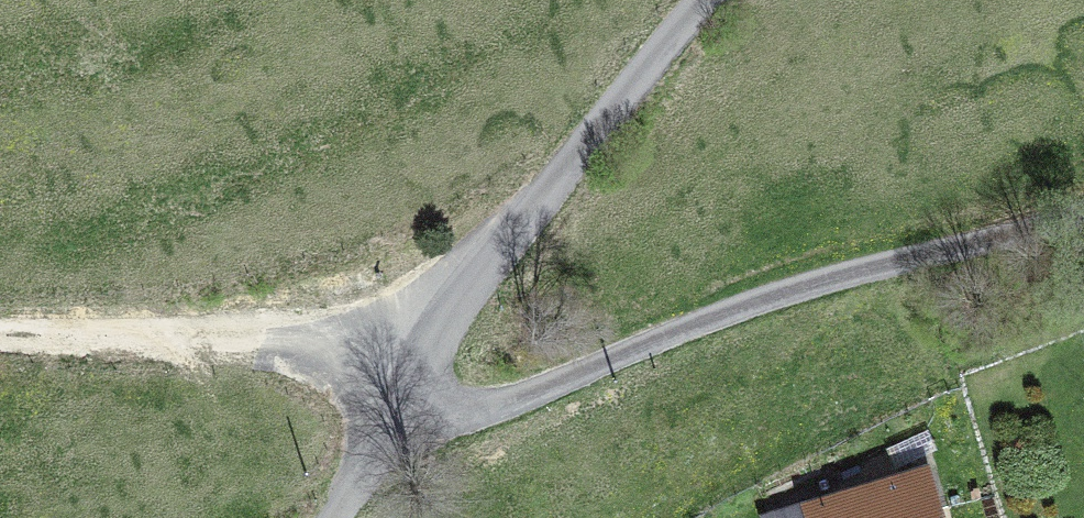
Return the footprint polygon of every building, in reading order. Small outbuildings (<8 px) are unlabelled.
[(792,517),(934,517),(923,479),(792,517)]
